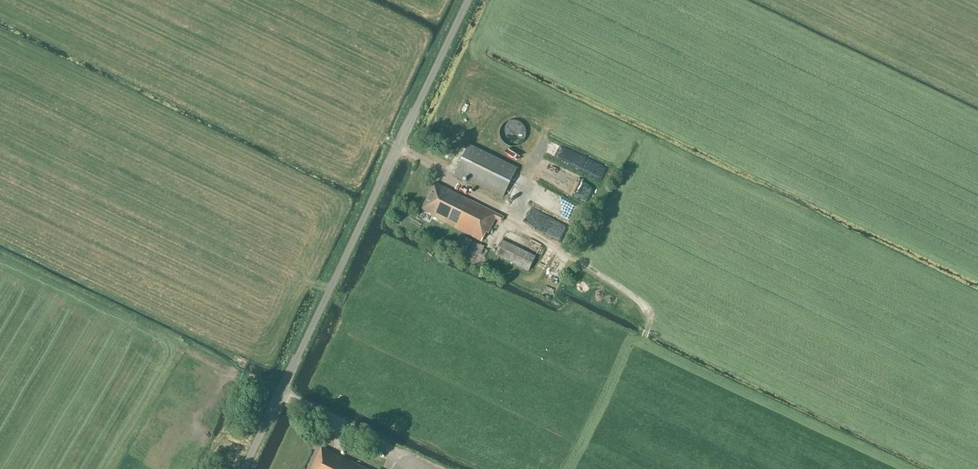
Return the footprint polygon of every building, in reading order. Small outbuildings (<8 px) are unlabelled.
[(501,131),(501,133),(501,134),(501,135),(501,137),(502,137),(502,139),(503,140),(504,141),(505,142),(506,143),(507,144),(508,144),(510,145),(512,145),(513,145),(515,145),(516,145),(517,145),(518,144),(519,144),(521,143),(522,142),(523,141),(523,140),(524,139),(525,138),(525,137),(526,135),(526,134),(526,133),(526,132),(526,130),(525,129),(525,128),(525,127),(524,126),(523,125),(523,124),(522,123),(521,122),(520,122),(519,121),(518,121),(516,120),(515,120),(514,120),(512,120),(511,120),(510,120),(508,121),(507,122),(505,123),(504,124),(504,125),(503,126),(502,127),(502,128),(501,129),(501,130),(501,131)] [(517,167),(469,144),(454,176),(463,180),(464,178),(503,197),(517,167)] [(576,152),(569,163),(600,182),(607,171),(576,152)] [(555,186),(591,203),(598,188),(561,172),(555,186)] [(435,183),(422,209),(431,213),(430,216),(481,240),(486,231),(488,232),(495,219),(501,222),(504,216),(435,183)] [(536,256),(502,240),(495,255),(529,271),(536,256)] [(322,448),(312,468),(367,468),(322,448)] [(407,459),(403,468),(406,468),(430,468),(407,459)]
